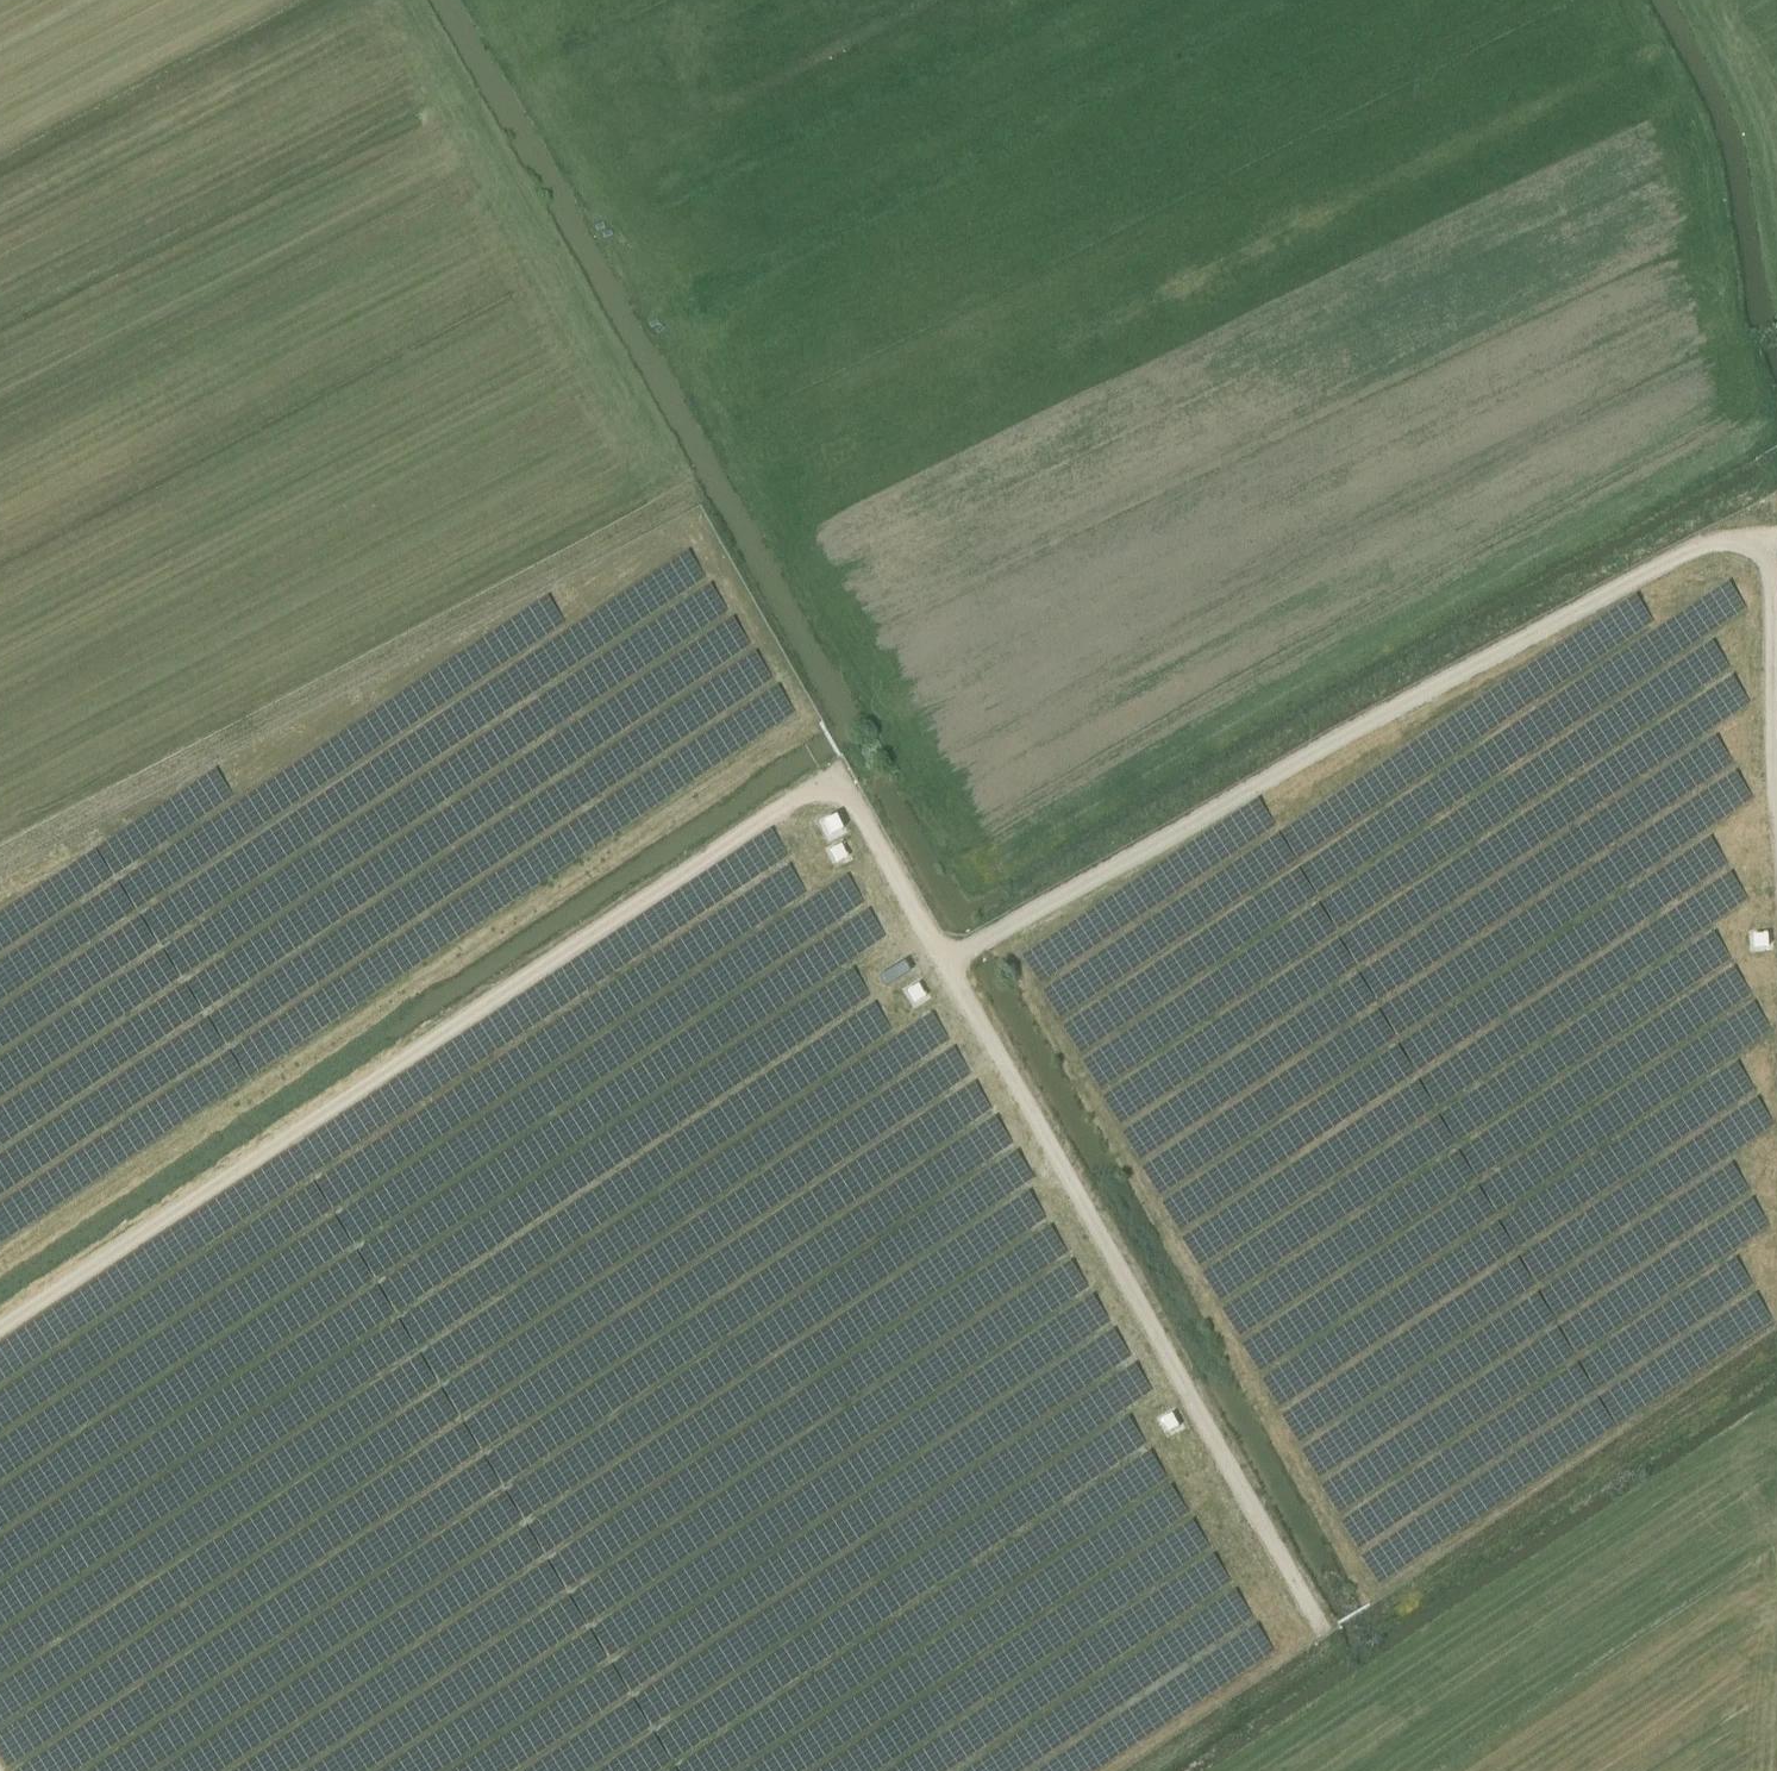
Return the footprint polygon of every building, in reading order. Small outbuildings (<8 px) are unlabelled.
[(839,816),(825,823),(831,836),(846,829),(839,816)] [(843,845),(831,851),(837,863),(850,857),(843,845)] [(1770,934),(1754,935),(1756,947),(1771,946),(1770,934)] [(919,985),(909,991),(916,1003),(926,997),(919,985)] [(1173,1415),(1163,1420),(1170,1433),(1180,1427),(1173,1415)]
